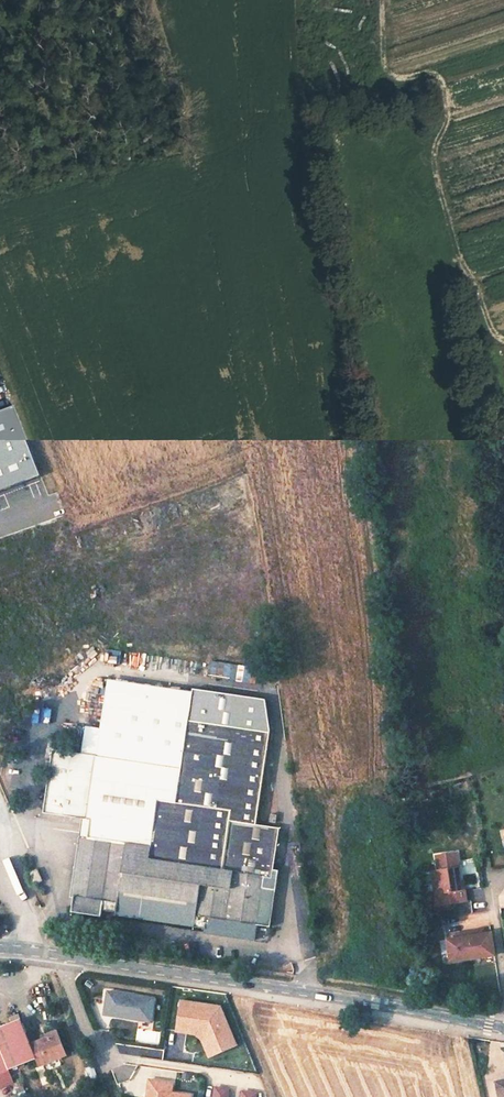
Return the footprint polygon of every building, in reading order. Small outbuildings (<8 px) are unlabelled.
[(0,392),(0,513),(47,495),(7,389),(0,392)] [(104,661),(121,663),(123,651),(105,649),(104,661)] [(210,680),(257,680),(258,663),(210,663),(210,680)] [(194,699),(196,688),(111,675),(110,686),(194,699)] [(276,866),(282,824),(259,821),(273,729),(191,716),(194,699),(110,686),(104,723),(100,751),(85,749),(56,744),(46,808),(85,814),(93,815),(85,866),(77,865),(73,893),(76,893),(74,908),(103,912),(104,905),(118,907),(117,911),(208,925),(209,914),(273,923),(281,867),(276,866)] [(100,751),(104,723),(89,721),(85,749),(100,751)] [(85,866),(93,815),(85,814),(77,865),(85,866)] [(460,881),(456,853),(435,856),(437,871),(440,890),(434,891),(436,906),(466,901),(464,890),(461,890),(460,881)] [(43,881),(39,871),(28,876),(32,886),(43,881)] [(437,871),(431,872),(434,891),(440,890),(437,871)] [(454,939),(447,940),(450,962),(494,955),(490,933),(483,934),(478,935),(477,931),(459,933),(459,938),(454,939)] [(139,996),(108,991),(105,1011),(113,1013),(112,1016),(152,1021),(153,1013),(152,1013),(153,1000),(138,997),(139,996)] [(236,1045),(220,1007),(182,1001),(178,1024),(205,1028),(216,1053),(236,1045)] [(33,1057),(36,1064),(64,1052),(55,1028),(45,1032),(47,1036),(28,1043),(23,1032),(18,1018),(0,1025),(0,1047),(8,1067),(33,1057)] [(216,1053),(205,1028),(178,1024),(177,1031),(196,1034),(202,1039),(210,1056),(216,1053)] [(149,1080),(147,1096),(191,1096),(171,1093),(172,1084),(149,1080)] [(496,1083),(499,1096),(503,1096),(503,1080),(496,1083)] [(229,1090),(216,1088),(215,1096),(228,1096),(229,1090)]
